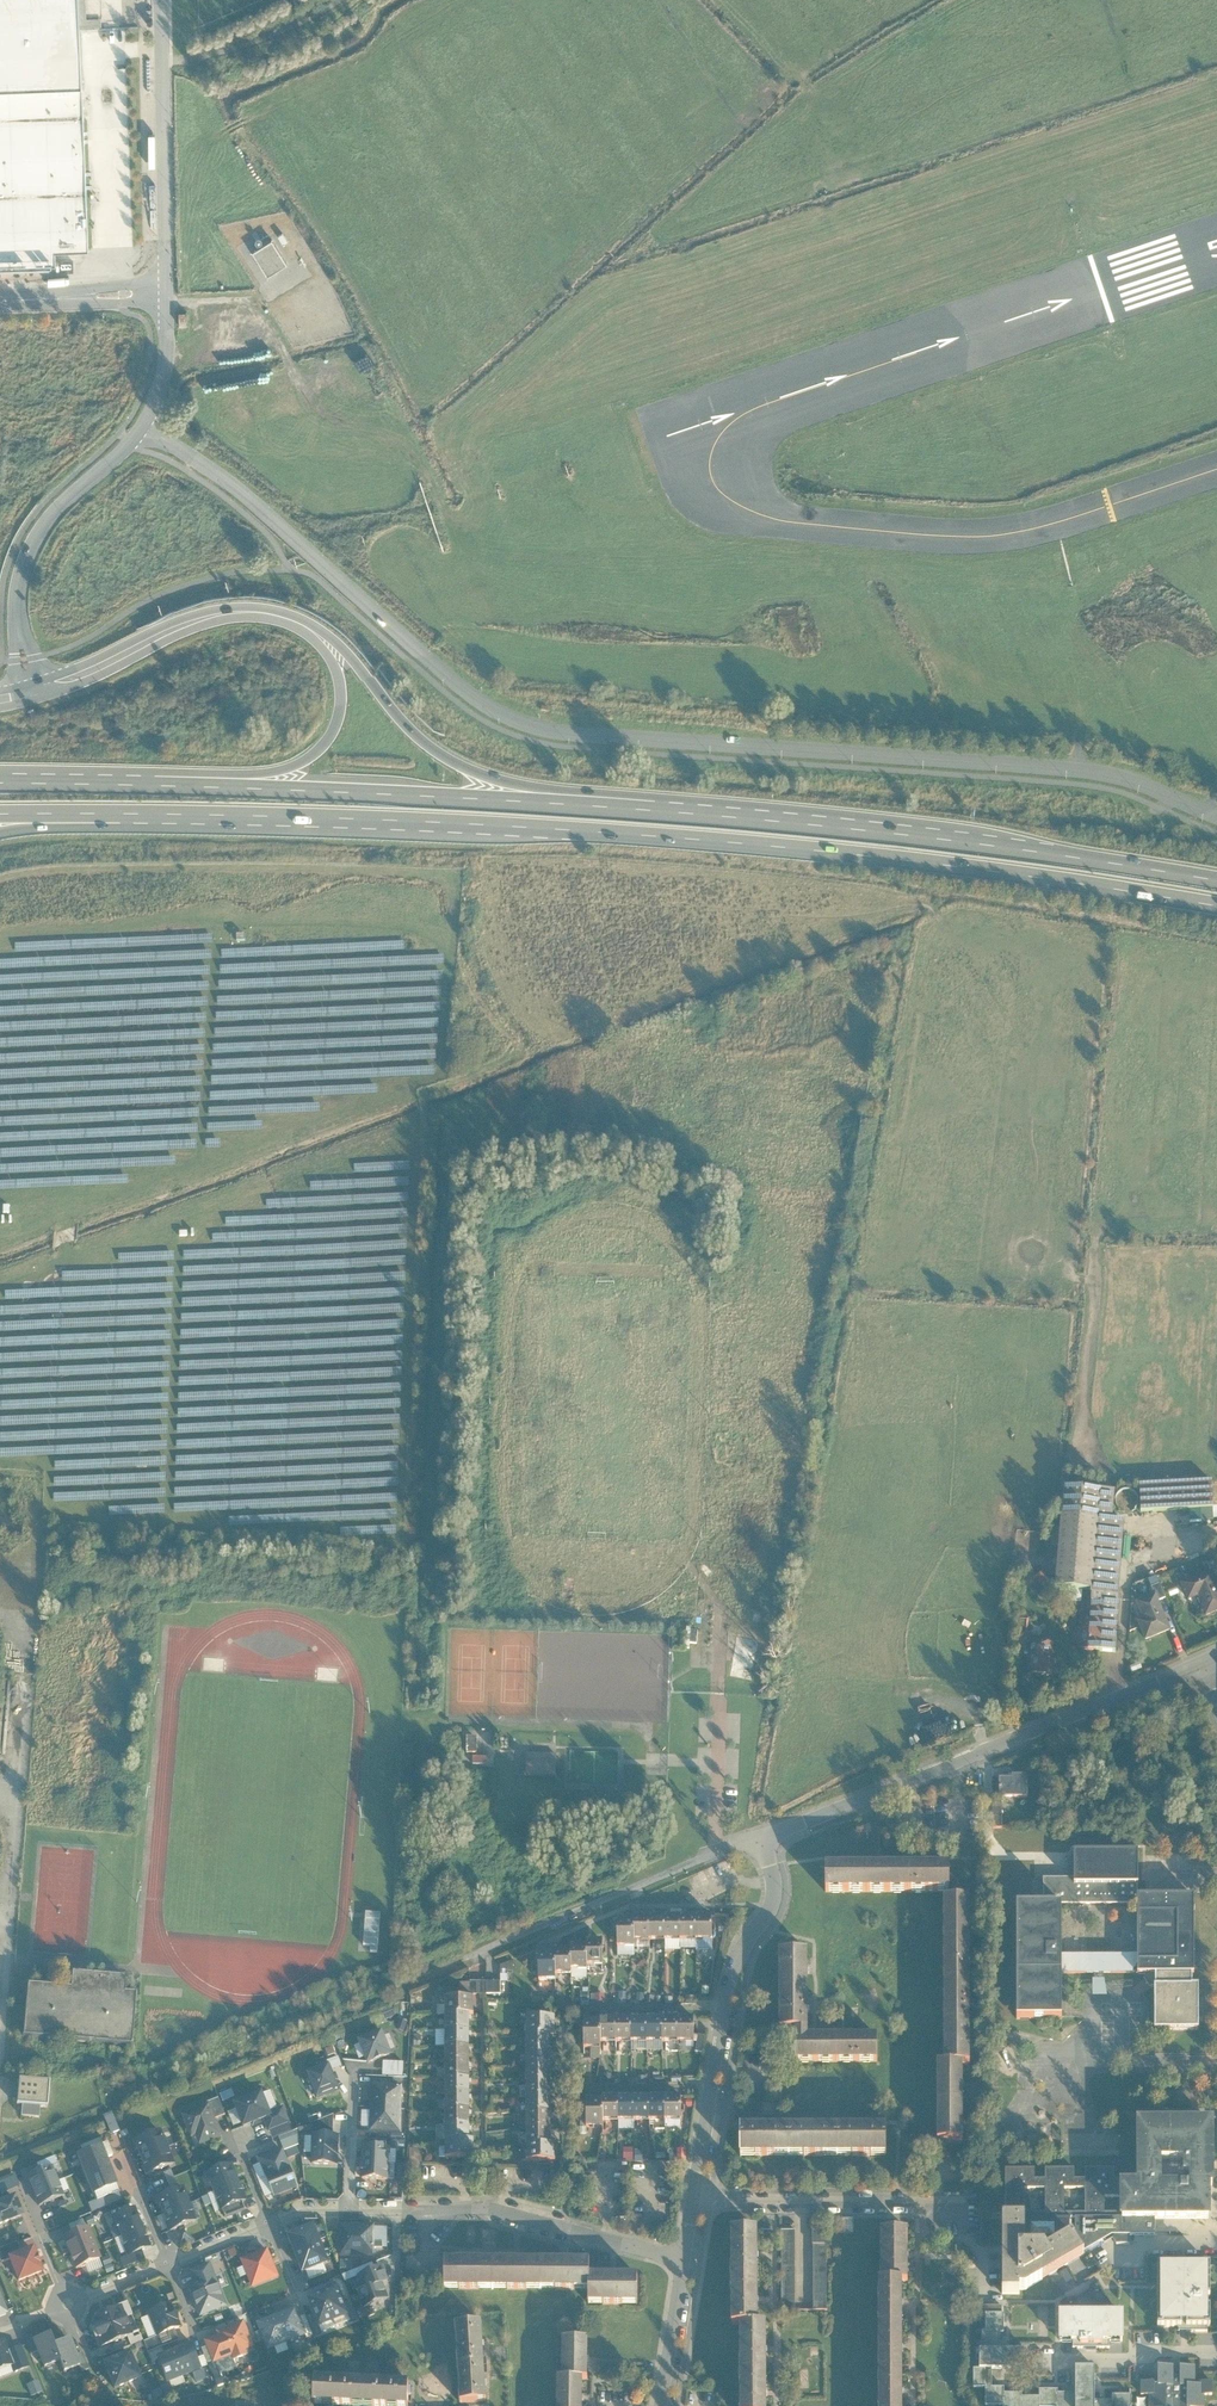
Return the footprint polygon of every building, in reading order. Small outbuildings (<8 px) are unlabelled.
[(140,0),(0,0),(0,89),(81,87),(80,26),(141,25),(140,0)] [(0,89),(0,270),(47,269),(53,262),(53,252),(88,251),(81,87),(0,89)] [(287,265),(272,241),(254,253),(268,276),(287,265)] [(177,312),(178,323),(187,322),(186,311),(177,312)] [(412,1186),(412,1177),(399,1177),(399,1185),(412,1186)] [(411,1193),(385,1193),(385,1201),(411,1202),(411,1193)] [(378,1233),(411,1233),(410,1208),(378,1209),(378,1233)] [(410,1241),(387,1240),(387,1249),(409,1249),(410,1241)] [(408,1280),(408,1272),(387,1272),(387,1280),(408,1280)] [(205,1336),(225,1337),(225,1328),(205,1327),(205,1336)] [(207,1377),(208,1381),(215,1380),(216,1385),(226,1384),(225,1375),(207,1377)] [(402,1452),(401,1444),(380,1448),(381,1456),(402,1452)] [(368,1471),(402,1469),(402,1460),(361,1463),(361,1469),(368,1469),(368,1471)] [(380,1502),(400,1502),(401,1477),(379,1476),(379,1489),(380,1489),(380,1502)] [(1212,1481),(1140,1483),(1141,1510),(1212,1508),(1212,1481)] [(1072,1649),(1116,1652),(1125,1520),(1112,1520),(1116,1490),(1065,1485),(1057,1586),(1092,1589),(1090,1603),(1081,1602),(1079,1630),(1074,1630),(1072,1649)] [(1212,1570),(1180,1584),(1188,1600),(1197,1597),(1206,1615),(1216,1611),(1216,1581),(1212,1570)] [(1171,1629),(1156,1593),(1137,1601),(1143,1618),(1137,1620),(1145,1640),(1171,1629)] [(741,1629),(731,1677),(757,1682),(767,1634),(741,1629)] [(1053,1677),(1055,1645),(1030,1643),(1027,1675),(1053,1677)] [(1000,1779),(999,1797),(1027,1797),(1026,1775),(1011,1776),(1010,1779),(1000,1779)] [(1001,1829),(1001,1803),(991,1804),(992,1829),(1001,1829)] [(1016,1964),(1016,2021),(1062,2022),(1062,1974),(1138,1974),(1138,1976),(1147,1976),(1147,1979),(1144,1981),(1150,1990),(1152,1988),(1155,1988),(1156,2032),(1200,2032),(1200,1987),(1194,1987),(1194,1976),(1195,1976),(1195,1931),(1195,1897),(1138,1897),(1138,1885),(1139,1885),(1139,1852),(1074,1852),(1074,1879),(1043,1879),(1043,1906),(1016,1906),(1016,1964)] [(1033,1872),(1034,1860),(1023,1860),(1023,1871),(1033,1872)] [(825,1867),(825,1892),(872,1892),(872,1867),(825,1867)] [(872,1867),(872,1892),(913,1892),(913,1867),(872,1867)] [(955,1867),(913,1867),(913,1892),(952,1892),(955,1892),(955,1867)] [(944,1901),(944,1942),(973,1942),(973,1900),(956,1900),(952,1901),(944,1901)] [(365,1946),(372,1946),(372,1952),(383,1952),(384,1913),(366,1912),(365,1946)] [(635,1916),(635,1919),(635,1941),(651,1941),(651,1916),(635,1916)] [(666,1917),(651,1916),(651,1941),(666,1940),(666,1917)] [(682,1916),(666,1917),(666,1940),(682,1941),(682,1916)] [(697,1916),(682,1916),(682,1941),(697,1940),(697,1916)] [(712,1916),(697,1916),(697,1940),(713,1940),(712,1916)] [(635,1919),(618,1919),(618,1947),(635,1947),(635,1941),(635,1919)] [(587,1942),(587,1946),(588,1965),(604,1965),(604,1942),(587,1942)] [(944,1942),(944,1983),(973,1983),(973,1942),(944,1942)] [(588,1965),(587,1946),(571,1946),(571,1950),(572,1970),(588,1970),(588,1965)] [(556,1950),(556,1953),(556,1975),(572,1974),(572,1970),(571,1950),(556,1950)] [(808,1951),(780,1952),(780,1991),(808,1991),(808,1951)] [(556,1975),(556,1953),(539,1953),(540,1982),(556,1981),(556,1975)] [(26,2038),(133,2046),(137,1996),(127,1995),(128,1980),(72,1976),(71,1990),(30,1987),(26,2038)] [(1091,1978),(1091,1995),(1104,1995),(1104,1978),(1091,1978)] [(501,1994),(501,1982),(470,1982),(470,1995),(501,1994)] [(973,1983),(944,1983),(944,2024),(973,2024),(973,1983)] [(808,1991),(780,1991),(780,2030),(797,2030),(809,2030),(808,1991)] [(584,1994),(584,2004),(603,2004),(602,1994),(584,1994)] [(445,1999),(445,2016),(470,2016),(474,2016),(474,1998),(445,1999)] [(445,2016),(445,2031),(470,2031),(470,2016),(445,2016)] [(527,2018),(527,2036),(552,2036),(556,2035),(555,2018),(527,2018)] [(602,2019),(602,2021),(602,2043),(617,2043),(617,2019),(602,2019)] [(632,2042),(632,2019),(617,2019),(617,2043),(632,2042)] [(648,2019),(632,2019),(632,2042),(648,2043),(648,2019)] [(664,2043),(664,2019),(648,2019),(648,2043),(664,2043)] [(679,2019),(664,2019),(664,2043),(679,2043),(679,2019)] [(695,2043),(695,2019),(679,2019),(679,2043),(695,2043)] [(400,2020),(396,2030),(405,2034),(409,2024),(400,2020)] [(602,2043),(602,2021),(585,2021),(585,2049),(602,2049),(602,2043)] [(944,2024),(944,2065),(964,2065),(973,2065),(973,2024),(944,2024)] [(470,2031),(445,2031),(445,2047),(470,2046),(470,2031)] [(384,2033),(359,2043),(369,2067),(394,2057),(384,2033)] [(552,2053),(552,2036),(527,2036),(527,2053),(552,2053)] [(797,2037),(795,2038),(795,2062),(840,2062),(840,2038),(809,2038),(797,2037)] [(881,2038),(840,2038),(840,2062),(881,2062),(881,2038)] [(445,2047),(445,2063),(470,2063),(470,2046),(445,2047)] [(527,2053),(527,2068),(551,2068),(552,2053),(527,2053)] [(470,2063),(445,2063),(445,2079),(470,2079),(470,2063)] [(938,2065),(937,2105),(964,2104),(964,2065),(944,2065),(938,2065)] [(331,2068),(308,2076),(318,2101),(341,2093),(331,2068)] [(527,2068),(527,2085),(551,2085),(551,2068),(527,2068)] [(445,2079),(445,2094),(470,2094),(470,2079),(445,2079)] [(50,2083),(19,2081),(19,2107),(23,2107),(23,2116),(33,2117),(33,2109),(48,2109),(50,2083)] [(402,2086),(372,2085),(372,2109),(401,2110),(402,2086)] [(551,2085),(527,2085),(527,2101),(552,2101),(551,2085)] [(470,2094),(445,2094),(445,2110),(470,2111),(470,2094)] [(263,2095),(234,2106),(244,2130),(265,2122),(273,2119),(270,2113),(263,2095)] [(666,2098),(666,2122),(682,2122),(682,2097),(666,2098)] [(603,2122),(619,2122),(619,2098),(603,2098),(603,2100),(603,2122)] [(634,2098),(619,2098),(619,2122),(634,2122),(634,2098)] [(634,2122),(650,2122),(650,2098),(634,2098),(634,2122)] [(666,2098),(650,2098),(650,2122),(666,2122),(666,2098)] [(208,2106),(210,2106),(216,2121),(226,2117),(220,2100),(208,2104),(208,2106)] [(603,2122),(603,2100),(587,2100),(587,2129),(603,2129),(603,2122)] [(527,2101),(527,2116),(552,2116),(552,2101),(527,2101)] [(964,2104),(937,2105),(938,2143),(964,2143),(964,2104)] [(216,2121),(210,2106),(208,2106),(182,2116),(191,2140),(196,2138),(200,2147),(222,2139),(216,2121)] [(285,2108),(270,2113),(273,2119),(265,2122),(269,2134),(291,2125),(285,2108)] [(401,2110),(372,2109),(371,2133),(400,2134),(401,2110)] [(470,2111),(445,2110),(445,2126),(470,2126),(470,2111)] [(113,2112),(105,2116),(113,2134),(121,2130),(113,2112)] [(552,2116),(527,2116),(527,2132),(552,2132),(552,2116)] [(314,2137),(334,2137),(335,2117),(314,2125),(314,2137)] [(1082,2255),(1112,2238),(1117,2246),(1130,2246),(1130,2238),(1155,2238),(1156,2226),(1214,2226),(1214,2193),(1216,2192),(1216,2126),(1137,2125),(1138,2186),(1122,2186),(1122,2180),(1115,2180),(1114,2170),(1085,2171),(1086,2181),(1074,2181),(1074,2170),(1045,2170),(1045,2181),(1035,2181),(1035,2171),(1005,2171),(1005,2221),(1002,2221),(1001,2303),(1019,2303),(1019,2299),(1024,2299),(1086,2261),(1082,2255)] [(470,2126),(445,2126),(445,2142),(470,2141),(470,2126)] [(887,2156),(886,2128),(840,2129),(839,2157),(887,2156)] [(790,2129),(741,2129),(740,2156),(790,2157),(790,2129)] [(840,2129),(790,2129),(790,2157),(839,2157),(840,2129)] [(552,2132),(527,2132),(527,2146),(552,2146),(552,2132)] [(161,2133),(133,2143),(140,2160),(167,2149),(161,2133)] [(334,2137),(314,2137),(313,2165),(339,2166),(340,2138),(334,2137)] [(474,2160),(474,2141),(470,2141),(445,2142),(445,2160),(474,2160)] [(99,2144),(76,2154),(93,2194),(116,2184),(99,2144)] [(552,2146),(527,2146),(527,2163),(556,2163),(555,2146),(552,2146)] [(390,2149),(363,2148),(363,2164),(390,2165),(390,2149)] [(167,2149),(140,2160),(146,2176),(173,2166),(167,2149)] [(283,2151),(260,2161),(268,2180),(291,2170),(283,2151)] [(390,2165),(363,2164),(362,2180),(390,2181),(390,2165)] [(26,2176),(32,2191),(57,2180),(51,2166),(26,2176)] [(215,2195),(240,2185),(233,2167),(208,2177),(215,2195)] [(291,2170),(268,2180),(275,2199),(299,2189),(291,2170)] [(0,2179),(0,2192),(1,2194),(19,2186),(14,2173),(0,2179)] [(32,2191),(38,2205),(63,2195),(57,2180),(32,2191)] [(222,2213),(248,2203),(240,2185),(215,2195),(222,2213)] [(183,2189),(155,2200),(162,2217),(189,2206),(183,2189)] [(22,2215),(14,2195),(0,2201),(0,2224),(22,2215)] [(189,2206),(162,2217),(168,2234),(196,2223),(189,2206)] [(142,2228),(134,2208),(111,2217),(119,2237),(142,2228)] [(315,2224),(289,2235),(296,2254),(322,2244),(315,2224)] [(375,2225),(342,2224),(341,2256),(375,2256),(375,2225)] [(94,2243),(88,2227),(62,2237),(68,2253),(94,2243)] [(150,2247),(142,2228),(119,2237),(127,2256),(141,2250),(150,2247)] [(881,2231),(882,2281),(905,2282),(910,2282),(910,2231),(881,2231)] [(759,2232),(732,2232),(732,2280),(758,2280),(759,2232)] [(796,2322),(795,2232),(782,2232),(782,2322),(796,2322)] [(827,2319),(827,2232),(814,2232),(814,2319),(827,2319)] [(20,2252),(17,2243),(0,2249),(0,2258),(1,2262),(9,2259),(8,2257),(20,2252)] [(100,2258),(94,2243),(68,2253),(75,2268),(100,2258)] [(322,2244),(296,2254),(304,2274),(330,2263),(322,2244)] [(20,2252),(8,2257),(9,2259),(17,2281),(42,2271),(33,2247),(20,2252)] [(269,2249),(242,2260),(253,2287),(280,2277),(269,2249)] [(144,2259),(141,2250),(127,2256),(119,2259),(123,2267),(144,2259)] [(493,2260),(445,2261),(445,2289),(493,2290),(493,2260)] [(541,2261),(493,2260),(493,2290),(541,2291),(541,2261)] [(590,2260),(541,2261),(541,2291),(590,2291),(590,2277),(590,2260)] [(228,2306),(211,2263),(191,2271),(195,2282),(189,2285),(201,2316),(228,2306)] [(1157,2264),(1157,2327),(1178,2327),(1181,2327),(1181,2326),(1186,2326),(1186,2332),(1207,2332),(1207,2327),(1210,2327),(1210,2307),(1205,2306),(1205,2297),(1210,2297),(1210,2264),(1186,2264),(1186,2268),(1181,2268),(1181,2264),(1157,2264)] [(384,2266),(358,2277),(364,2292),(385,2284),(390,2282),(384,2266)] [(638,2277),(590,2277),(590,2291),(589,2305),(638,2305),(638,2277)] [(732,2326),(741,2326),(758,2326),(758,2280),(732,2280),(732,2326)] [(879,2281),(879,2326),(905,2326),(905,2282),(882,2281),(879,2281)] [(390,2298),(385,2284),(364,2292),(360,2294),(365,2308),(390,2298)] [(339,2289),(324,2294),(334,2321),(349,2315),(339,2289)] [(324,2294),(310,2300),(320,2326),(334,2321),(324,2294)] [(147,2312),(157,2337),(174,2330),(180,2327),(170,2303),(147,2312)] [(132,2336),(121,2307),(104,2313),(116,2342),(132,2336)] [(277,2316),(288,2342),(307,2335),(296,2308),(277,2316)] [(1060,2314),(1060,2341),(1073,2341),(1073,2349),(1110,2348),(1110,2341),(1122,2341),(1122,2314),(1109,2314),(1110,2309),(1072,2310),(1072,2314),(1060,2314)] [(96,2316),(91,2327),(100,2348),(116,2342),(104,2313),(96,2316)] [(974,2388),(986,2388),(986,2405),(991,2405),(1003,2405),(1131,2405),(1131,2395),(1112,2396),(1112,2402),(1094,2402),(1095,2368),(1076,2367),(1076,2393),(1058,2394),(1058,2390),(1040,2390),(1040,2397),(1022,2397),(1022,2394),(1004,2394),(1004,2388),(992,2388),(992,2369),(1027,2369),(1026,2350),(1000,2350),(1000,2333),(1004,2333),(1004,2314),(1002,2314),(993,2314),(985,2314),(986,2332),(982,2332),(982,2350),(980,2350),(980,2369),(974,2369),(974,2388)] [(258,2324),(269,2350),(288,2342),(277,2316),(258,2324)] [(244,2321),(218,2332),(219,2337),(207,2342),(215,2362),(233,2355),(235,2359),(248,2354),(246,2350),(254,2346),(244,2321)] [(458,2365),(484,2364),(482,2323),(456,2323),(458,2365)] [(741,2375),(767,2375),(767,2326),(758,2326),(741,2326),(741,2375)] [(905,2326),(879,2326),(879,2371),(905,2371),(905,2326)] [(178,2341),(174,2330),(157,2337),(143,2342),(147,2353),(178,2341)] [(53,2345),(49,2334),(32,2341),(43,2368),(60,2361),(53,2345)] [(53,2345),(60,2361),(64,2372),(79,2366),(80,2366),(76,2355),(70,2338),(53,2345)] [(562,2379),(583,2379),(587,2379),(587,2338),(563,2338),(562,2379)] [(0,2341),(0,2371),(13,2366),(3,2340),(0,2341)] [(174,2350),(184,2376),(202,2368),(191,2343),(174,2350)] [(156,2357),(167,2383),(184,2376),(174,2350),(156,2357)] [(130,2352),(103,2363),(113,2389),(140,2378),(130,2352)] [(76,2355),(80,2366),(79,2366),(81,2372),(88,2369),(82,2353),(76,2355)] [(458,2365),(461,2403),(486,2401),(484,2364),(458,2365)] [(1141,2396),(1149,2396),(1149,2405),(1204,2405),(1204,2395),(1212,2395),(1212,2382),(1199,2382),(1199,2385),(1195,2385),(1195,2366),(1180,2366),(1180,2368),(1173,2368),(1173,2366),(1158,2366),(1158,2385),(1154,2385),(1154,2382),(1141,2382),(1141,2396)] [(879,2405),(904,2405),(905,2371),(879,2371),(879,2405)] [(741,2405),(767,2405),(767,2375),(741,2375),(741,2405)] [(583,2379),(562,2379),(557,2379),(557,2405),(583,2405),(583,2379)] [(313,2405),(327,2405),(360,2405),(361,2382),(314,2380),(313,2405)] [(37,2381),(26,2385),(31,2396),(41,2392),(37,2381)] [(360,2405),(407,2405),(408,2383),(361,2382),(360,2405)]
